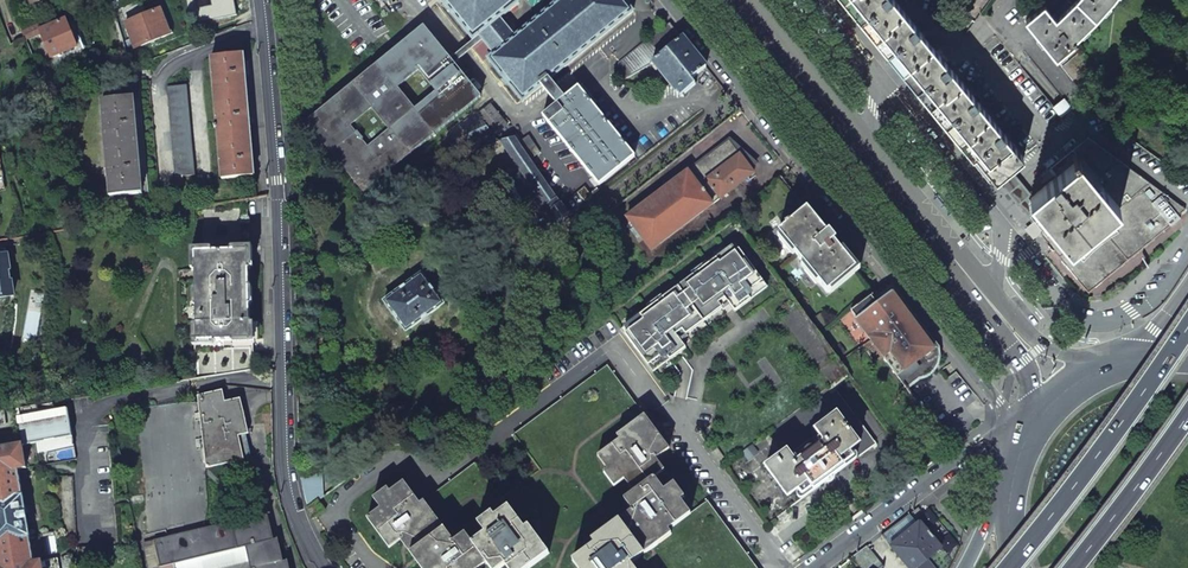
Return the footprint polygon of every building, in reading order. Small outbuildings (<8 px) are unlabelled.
[(188,13),(192,14),(194,15),(195,17),(197,21),(198,23),(214,20),(237,15),(234,0),(186,0),(188,13)] [(473,42),(480,37),(500,21),(520,5),(516,0),(439,0),(473,42)] [(522,103),(542,88),(550,81),(550,80),(634,13),(623,0),(561,0),(515,37),(493,55),(487,60),(522,103)] [(895,0),(849,0),(900,62),(930,100),(996,180),(1023,158),(1005,136),(1009,133),(1003,126),(1000,129),(979,103),(982,100),(976,93),(973,96),(951,69),(955,67),(949,60),(946,63),(926,39),(920,31),(923,28),(918,22),(914,24),(895,0)] [(1025,21),(1056,59),(1073,46),(1076,43),(1074,41),(1096,21),(1112,2),(1114,0),(1077,0),(1076,1),(1055,20),(1044,6),(1025,21)] [(124,24),(133,49),(171,34),(162,9),(124,24)] [(41,33),(51,58),(77,48),(76,45),(83,42),(74,20),(67,23),(65,20),(43,29),(40,30),(41,33)] [(198,23),(189,25),(189,29),(206,35),(216,33),(214,20),(198,23)] [(483,43),(493,55),(515,37),(500,21),(480,37),(483,43)] [(24,40),(41,33),(40,30),(43,29),(41,23),(21,31),(24,40)] [(670,23),(614,68),(625,80),(652,64),(682,38),(670,23)] [(306,123),(364,194),(480,98),(454,66),(450,61),(423,27),(306,123)] [(450,61),(454,66),(483,43),(480,37),(473,42),(450,61)] [(682,38),(652,64),(675,92),(676,91),(681,97),(695,85),(691,80),(706,68),(682,38)] [(1073,46),(1056,59),(1086,96),(1099,78),(1073,46)] [(211,57),(222,180),(253,177),(243,63),(243,54),(211,57)] [(542,88),(557,105),(565,99),(550,81),(542,88)] [(168,87),(175,177),(176,177),(194,176),(187,86),(168,87)] [(542,116),(599,186),(635,156),(579,87),(565,99),(557,105),(542,116)] [(102,101),(110,198),(142,195),(134,97),(102,101)] [(1053,107),(1061,116),(1072,107),(1064,98),(1053,107)] [(477,116),(494,137),(507,127),(490,106),(477,116)] [(461,148),(496,140),(494,137),(477,116),(475,114),(450,135),(461,148)] [(497,180),(522,215),(530,209),(541,202),(548,213),(556,225),(568,216),(524,152),(534,146),(528,137),(517,143),(514,138),(500,142),(517,166),(497,180)] [(1088,137),(1051,167),(1057,175),(1030,197),(1057,230),(1046,240),(1087,291),(1147,242),(1146,241),(1168,223),(1171,226),(1180,217),(1178,215),(1185,209),(1088,137)] [(652,250),(721,199),(706,180),(740,156),(729,142),(627,218),(652,250)] [(706,180),(721,199),(754,174),(740,156),(706,180)] [(732,214),(821,335),(851,310),(875,292),(856,269),(827,292),(778,233),(807,209),(781,176),(732,214)] [(935,200),(948,215),(950,213),(951,212),(939,197),(937,198),(935,200)] [(246,199),(194,208),(195,253),(196,345),(198,378),(251,370),(248,252),(246,199)] [(778,233),(827,292),(856,269),(834,242),(836,240),(829,232),(827,234),(807,209),(778,233)] [(14,297),(5,241),(0,241),(0,299),(14,297)] [(765,286),(734,245),(621,329),(651,370),(765,286)] [(385,302),(407,331),(443,305),(421,275),(385,302)] [(857,319),(904,385),(907,382),(917,375),(920,375),(924,374),(929,371),(932,367),(935,361),(936,359),(936,355),(935,353),(934,350),(909,316),(886,285),(852,312),(858,319),(857,319)] [(975,332),(987,347),(989,345),(991,344),(979,329),(977,330),(975,332)] [(572,561),(594,545),(591,540),(619,520),(632,511),(624,499),(634,492),(624,480),(615,487),(604,473),(608,470),(597,456),(619,440),(616,436),(644,416),(607,366),(514,435),(540,472),(501,500),(475,464),(424,501),(444,528),(454,542),(465,533),(472,543),(485,534),(478,524),(492,513),(495,517),(508,507),(525,529),(529,526),(550,554),(530,567),(578,567),(572,561)] [(252,463),(246,433),(248,433),(240,397),(225,401),(223,390),(197,396),(206,469),(232,463),(233,467),(252,463)] [(17,418),(20,440),(71,432),(68,410),(17,418)] [(765,467),(788,497),(798,489),(802,495),(812,488),(814,490),(845,467),(843,464),(853,457),(849,451),(859,444),(837,414),(816,430),(824,442),(795,463),(787,451),(765,467)] [(624,480),(634,492),(654,477),(664,470),(656,459),(669,449),(644,416),(616,436),(619,440),(597,456),(608,470),(604,473),(615,487),(624,480)] [(22,446),(72,438),(71,432),(20,440),(22,445),(22,446)] [(58,560),(34,563),(18,470),(26,469),(22,446),(22,445),(0,449),(0,567),(59,567),(58,560)] [(319,474),(300,476),(301,479),(303,491),(304,495),(304,496),(305,498),(306,502),(307,506),(307,507),(308,508),(318,500),(318,501),(324,497),(319,474)] [(56,478),(60,541),(76,540),(72,477),(56,478)] [(619,520),(644,554),(672,534),(669,530),(691,514),(681,500),(684,498),(674,483),(664,490),(654,477),(634,492),(624,499),(632,511),(619,520)] [(367,519),(389,549),(401,541),(410,553),(444,528),(424,501),(420,504),(404,482),(390,492),(388,488),(373,498),(381,508),(367,519)] [(318,500),(308,508),(312,520),(316,517),(325,510),(318,501),(318,500)] [(490,567),(502,567),(506,565),(508,567),(530,567),(550,554),(529,526),(525,529),(508,507),(495,517),(492,513),(478,524),(485,534),(472,543),(487,564),(490,567)] [(161,567),(174,567),(174,565),(246,548),(249,563),(250,567),(289,567),(288,561),(283,562),(278,539),(273,540),(268,514),(155,541),(161,567)] [(917,524),(909,514),(881,536),(884,539),(887,543),(892,539),(894,542),(889,546),(907,567),(933,567),(927,560),(941,548),(919,522),(917,524)] [(631,564),(644,554),(619,520),(591,540),(594,545),(572,561),(578,567),(634,567),(631,564)] [(487,564),(472,543),(465,533),(454,542),(444,528),(410,553),(421,567),(481,567),(487,564)] [(862,567),(882,567),(883,567),(870,551),(866,547),(853,557),(862,567)] [(174,567),(228,567),(249,563),(246,548),(174,565),(174,567)]
